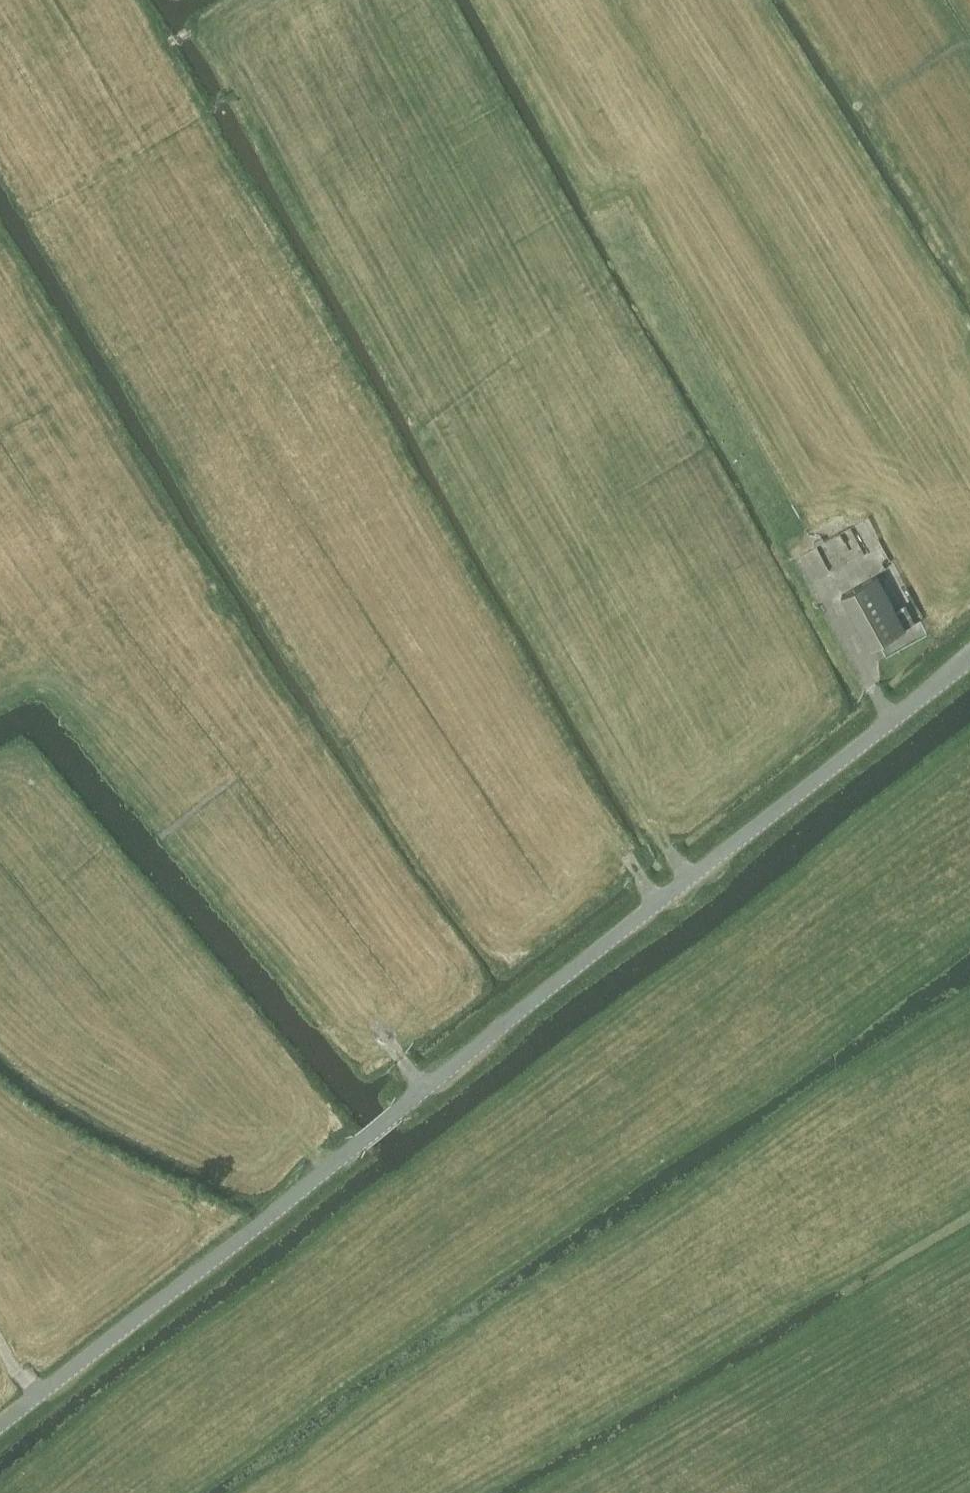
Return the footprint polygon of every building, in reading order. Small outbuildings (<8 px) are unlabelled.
[(870,647),(905,628),(876,576),(841,595),(870,647)]
